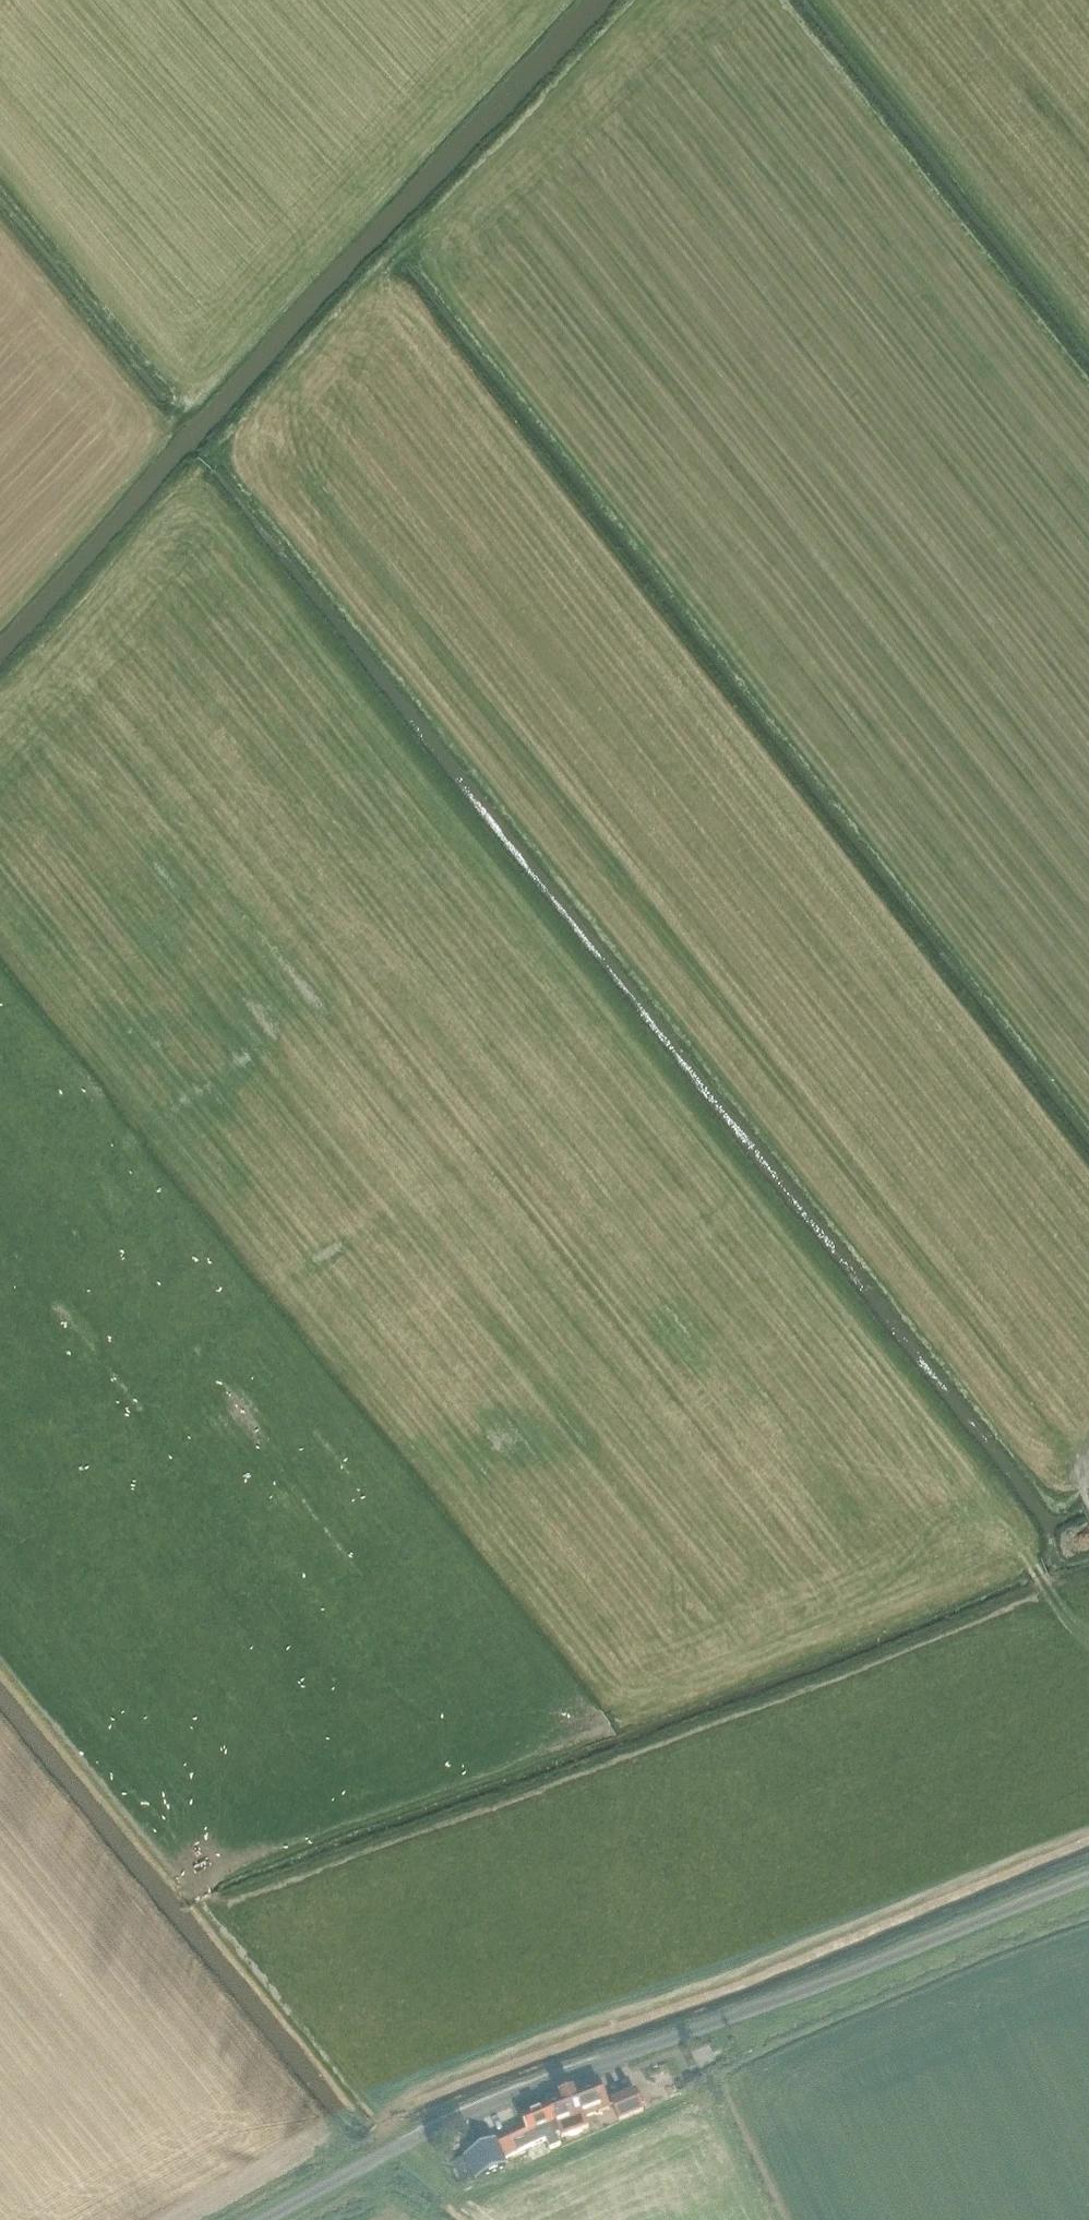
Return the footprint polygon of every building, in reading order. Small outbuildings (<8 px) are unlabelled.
[(546,2101),(548,2107),(558,2129),(585,2119),(603,2112),(590,2083),(562,2094),(546,2101)] [(644,2111),(635,2091),(611,2101),(619,2121),(644,2111)] [(561,2146),(555,2136),(560,2134),(558,2129),(548,2107),(522,2117),(529,2134),(522,2138),(517,2140),(515,2136),(495,2146),(494,2144),(464,2158),(475,2182),(507,2168),(504,2160),(545,2141),(549,2151),(561,2146)]
